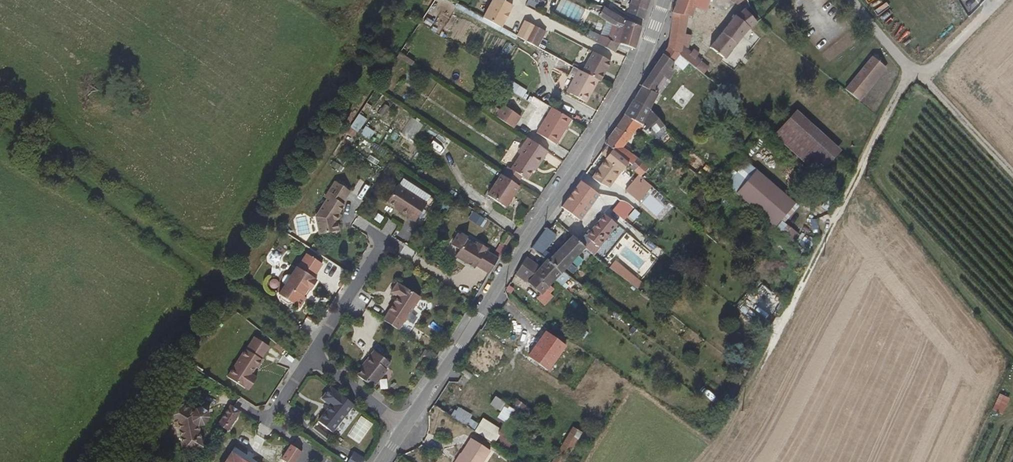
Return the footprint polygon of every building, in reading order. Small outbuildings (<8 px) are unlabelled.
[(482,20),(500,29),(511,6),(500,0),(492,0),(482,20)] [(645,20),(652,0),(634,0),(629,14),(645,20)] [(673,10),(691,18),(697,0),(676,0),(673,10)] [(634,49),(637,51),(645,28),(629,22),(610,9),(596,5),(593,16),(628,28),(625,34),(618,30),(616,35),(613,33),(610,39),(622,44),(634,49)] [(736,19),(748,32),(759,22),(760,21),(751,9),(736,19)] [(691,18),(673,10),(666,48),(662,54),(672,62),(678,54),(681,49),(688,30),(691,18)] [(708,49),(722,61),(728,55),(737,44),(748,32),(736,19),(708,49)] [(545,34),(525,22),(516,37),(537,49),(545,34)] [(691,32),(688,30),(681,49),(678,54),(681,57),(685,51),(685,50),(691,32)] [(603,47),(609,38),(605,36),(600,45),(603,47)] [(617,54),(622,44),(610,39),(609,38),(603,47),(617,54)] [(685,50),(685,51),(681,57),(684,60),(693,67),(702,74),(706,68),(698,62),(699,61),(694,57),(697,54),(692,49),(689,52),(685,50)] [(600,81),(604,84),(615,64),(596,54),(585,73),(600,81)] [(672,62),(662,54),(641,84),(652,93),(660,80),(667,71),(672,63),(672,62)] [(678,54),(672,62),(672,63),(678,68),(684,60),(681,57),(678,54)] [(869,58),(855,74),(866,86),(881,69),(869,58)] [(866,86),(869,89),(884,71),(881,69),(866,86)] [(667,71),(660,80),(665,83),(670,74),(667,71)] [(600,81),(585,73),(582,72),(570,95),(587,104),(600,81)] [(866,86),(855,74),(841,90),(853,101),(866,86)] [(660,80),(652,93),(656,96),(660,98),(668,85),(665,83),(660,80)] [(652,93),(641,84),(633,98),(648,109),(656,96),(652,93)] [(856,103),(869,89),(866,86),(853,101),(856,103)] [(648,109),(633,98),(624,111),(639,123),(648,109)] [(506,108),(498,119),(515,130),(522,119),(506,108)] [(573,122),(555,111),(539,136),(558,147),(573,122)] [(639,123),(624,111),(603,142),(605,144),(612,150),(638,175),(639,177),(644,171),(623,147),(639,123)] [(781,149),(817,182),(844,153),(807,120),(781,149)] [(370,140),(374,132),(366,128),(362,135),(370,140)] [(550,154),(528,139),(523,148),(527,150),(522,157),(512,171),(527,181),(534,172),(537,166),(540,168),(550,154)] [(527,150),(523,148),(518,155),(522,157),(527,150)] [(639,177),(638,175),(623,191),(634,201),(648,185),(639,177)] [(521,188),(502,176),(488,197),(504,208),(512,196),(515,197),(521,188)] [(758,178),(795,212),(797,210),(759,177),(758,178)] [(778,232),(795,212),(758,178),(741,199),(778,232)] [(342,208),(352,192),(337,182),(327,199),(329,200),(314,218),(317,237),(329,234),(332,236),(339,234),(339,233),(340,231),(338,225),(336,224),(344,209),(342,208)] [(602,196),(591,187),(583,182),(581,185),(563,207),(581,222),(602,196)] [(401,213),(416,223),(428,205),(400,186),(389,203),(402,212),(401,213)] [(512,196),(504,208),(506,210),(515,197),(512,196)] [(587,238),(581,245),(587,251),(593,245),(600,250),(618,227),(604,218),(588,239),(587,238)] [(469,261),(489,273),(498,260),(485,251),(487,248),(478,242),(476,245),(466,239),(467,238),(459,233),(452,243),(460,248),(455,256),(467,264),(469,261)] [(508,247),(513,239),(508,236),(503,244),(508,247)] [(548,243),(540,237),(534,247),(540,253),(548,243)] [(575,239),(552,263),(564,274),(566,275),(574,266),(579,270),(586,264),(581,258),(587,251),(581,245),(575,239)] [(315,277),(323,265),(308,254),(299,268),(297,267),(279,295),(281,297),(281,300),(289,305),(292,304),(300,309),(305,301),(304,297),(309,290),(311,292),(318,282),(315,280),(317,278),(315,277)] [(535,263),(528,256),(519,271),(532,283),(530,285),(542,299),(553,289),(551,287),(555,283),(543,273),(534,266),(535,263)] [(564,274),(552,263),(543,273),(555,283),(564,274)] [(384,322),(399,332),(402,327),(421,299),(405,288),(405,289),(398,284),(392,294),(398,298),(389,314),(384,322)] [(533,295),(522,305),(529,312),(540,302),(533,295)] [(529,358),(548,372),(566,348),(547,333),(529,358)] [(487,334),(483,339),(503,353),(506,348),(487,334)] [(245,388),(249,391),(257,379),(251,374),(255,368),(257,369),(263,361),(261,360),(270,347),(255,338),(246,350),(245,350),(227,377),(244,389),(245,388)] [(357,376),(372,389),(381,377),(379,376),(389,365),(374,353),(364,364),(366,365),(357,376)] [(571,380),(584,388),(589,380),(576,372),(571,380)] [(354,407),(331,388),(322,400),(331,407),(318,422),(332,434),(354,407)] [(992,411),(1002,415),(1009,399),(999,395),(992,411)] [(529,420),(497,399),(492,407),(510,421),(499,436),(512,445),(529,420)] [(173,427),(181,454),(202,449),(198,428),(203,427),(209,418),(207,413),(201,409),(195,410),(189,416),(174,403),(163,419),(173,427)] [(218,425),(227,432),(239,413),(230,407),(218,425)] [(458,407),(451,418),(466,427),(473,415),(458,407)] [(467,427),(475,431),(479,424),(470,420),(467,427)] [(582,433),(571,427),(552,461),(567,461),(582,433)] [(488,455),(469,442),(459,456),(463,458),(459,461),(483,461),(488,455)] [(222,461),(255,461),(233,446),(222,461)] [(281,461),(295,461),(300,453),(289,446),(280,461),(281,461)] [(362,459),(350,451),(342,461),(360,461),(362,459)]
